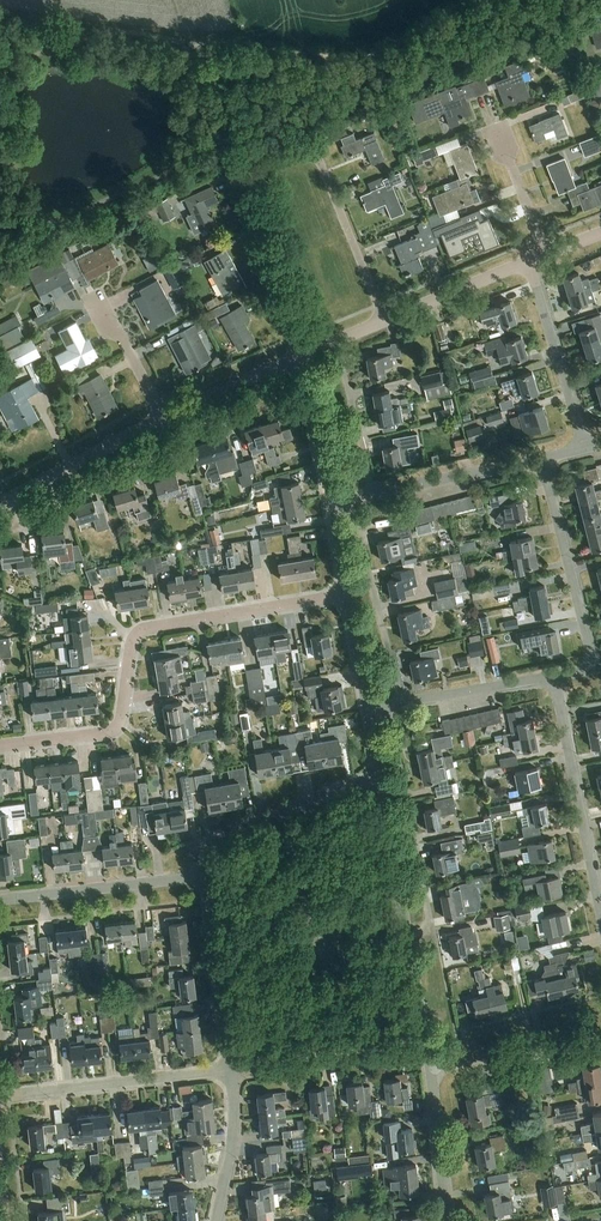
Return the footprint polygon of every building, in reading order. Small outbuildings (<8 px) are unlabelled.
[(593,30),(597,46),(600,45),(600,27),(593,30)] [(531,95),(522,73),(528,71),(523,59),(505,66),(509,76),(497,81),(506,105),(531,95)] [(482,70),(475,73),(483,93),(491,90),(485,77),(482,70)] [(476,75),(467,79),(468,83),(471,88),(472,87),(473,90),(476,96),(483,93),(475,73),(476,75)] [(600,96),(600,82),(591,85),(594,92),(596,97),(600,96)] [(454,86),(408,103),(416,124),(446,111),(451,126),(460,122),(458,118),(472,113),(468,101),(465,93),(473,90),(472,87),(471,88),(468,83),(455,88),(454,86)] [(561,97),(565,105),(585,97),(582,89),(561,97)] [(591,101),(593,108),(600,105),(600,104),(599,98),(591,101)] [(544,120),(530,125),(536,141),(556,133),(558,138),(568,134),(560,113),(544,119),(544,120)] [(375,131),(357,139),(354,133),(349,135),(346,129),(332,134),(334,141),(342,138),(345,144),(341,146),(345,157),(366,148),(373,164),(386,158),(375,131)] [(580,142),(585,156),(600,150),(600,143),(598,135),(580,142)] [(450,149),(456,163),(461,177),(468,175),(469,176),(469,175),(471,175),(470,174),(478,171),(467,142),(450,149)] [(435,145),(413,154),(417,165),(425,162),(424,159),(439,154),(435,145)] [(569,190),(571,196),(590,189),(587,181),(576,186),(565,157),(548,164),(554,179),(559,192),(567,189),(567,191),(569,190)] [(393,184),(403,180),(399,172),(384,179),(386,184),(375,189),(375,190),(361,195),(368,210),(387,203),(392,216),(404,211),(393,184)] [(440,212),(429,216),(432,226),(447,221),(444,213),(461,207),(460,205),(465,203),(466,205),(481,199),(476,187),(470,190),(468,183),(472,182),(469,175),(469,176),(468,175),(461,177),(458,178),(450,181),(452,188),(433,196),(440,212)] [(600,202),(600,184),(590,189),(571,196),(573,203),(581,200),(585,209),(599,203),(600,202)] [(208,204),(219,199),(213,185),(187,197),(194,213),(186,216),(194,232),(216,222),(208,204)] [(176,215),(168,197),(155,203),(164,221),(176,215)] [(463,215),(432,227),(433,228),(436,236),(441,234),(451,256),(465,251),(465,250),(466,250),(466,249),(466,248),(466,247),(464,243),(462,239),(473,234),(479,232),(486,249),(499,244),(500,244),(490,219),(485,221),(481,222),(480,218),(467,223),(464,216),(463,215)] [(432,227),(429,219),(419,223),(422,232),(414,235),(415,238),(396,246),(403,264),(401,265),(405,276),(410,274),(410,273),(422,267),(416,253),(439,243),(436,236),(433,228),(432,227)] [(90,278),(106,269),(104,266),(119,259),(110,243),(81,258),(79,255),(71,258),(79,274),(80,275),(87,272),(90,278)] [(188,251),(181,248),(179,255),(186,257),(188,251)] [(207,260),(225,292),(240,283),(246,280),(233,257),(228,248),(207,260)] [(73,278),(79,274),(71,258),(67,251),(30,270),(44,297),(59,290),(61,293),(76,285),(73,278)] [(191,256),(178,262),(181,269),(194,263),(191,256)] [(175,264),(165,269),(175,288),(185,284),(175,264)] [(568,291),(600,282),(598,277),(590,280),(589,277),(581,280),(579,272),(564,277),(568,291)] [(6,280),(8,285),(16,281),(13,276),(6,280)] [(156,289),(162,286),(159,279),(144,286),(147,292),(137,298),(152,327),(171,317),(156,289)] [(568,291),(573,306),(596,299),(593,291),(600,289),(600,286),(600,282),(568,291)] [(496,305),(480,310),(485,326),(501,322),(502,324),(517,320),(511,300),(496,304),(496,305)] [(41,303),(34,306),(39,314),(45,311),(41,303)] [(249,331),(243,321),(251,317),(248,313),(243,304),(222,316),(240,348),(249,343),(252,347),(262,341),(254,328),(249,331)] [(201,314),(205,321),(220,314),(216,307),(201,314)] [(600,313),(586,318),(589,327),(580,330),(584,345),(600,340),(600,317),(600,313)] [(199,330),(204,328),(203,326),(200,319),(179,329),(180,331),(170,337),(173,342),(188,372),(197,367),(198,368),(200,367),(200,366),(207,362),(206,360),(211,357),(197,331),(199,330)] [(216,319),(211,321),(214,329),(220,326),(216,319)] [(96,357),(95,356),(98,354),(94,345),(90,346),(77,320),(61,329),(73,353),(64,358),(69,369),(95,356),(96,357)] [(442,322),(434,324),(439,340),(447,338),(446,334),(442,322)] [(488,355),(501,351),(504,362),(512,359),(512,360),(527,355),(521,335),(507,340),(506,336),(484,342),(488,355)] [(3,352),(12,370),(42,355),(32,337),(3,352)] [(584,345),(589,360),(600,356),(600,345),(600,341),(600,340),(584,345)] [(387,375),(385,367),(395,365),(393,357),(402,355),(399,342),(391,343),(392,345),(378,348),(380,356),(368,358),(372,378),(387,375)] [(34,361),(26,365),(39,390),(47,386),(34,361)] [(491,366),(470,372),(473,381),(494,375),(491,366)] [(504,389),(513,387),(516,398),(524,396),(538,391),(532,371),(517,375),(517,376),(509,379),(502,381),(504,389)] [(427,398),(452,392),(450,383),(444,384),(440,372),(421,376),(424,390),(425,389),(427,398)] [(101,373),(92,378),(80,385),(84,392),(87,391),(100,416),(118,406),(101,373)] [(496,375),(474,381),(476,388),(498,382),(496,375)] [(14,415),(21,427),(40,418),(29,397),(39,392),(32,378),(0,395),(0,400),(9,418),(14,415)] [(376,408),(409,402),(408,397),(399,399),(399,397),(392,398),(390,391),(374,393),(376,408)] [(434,411),(437,421),(456,415),(452,398),(444,400),(446,408),(434,411)] [(396,421),(394,414),(411,411),(409,402),(376,408),(379,424),(396,421)] [(534,431),(549,426),(543,406),(528,411),(519,414),(525,433),(534,430),(534,431)] [(502,411),(487,415),(490,425),(504,421),(502,411)] [(264,424),(269,441),(283,437),(284,441),(296,437),(292,427),(284,429),(280,418),(264,424)] [(469,427),(483,423),(482,418),(467,422),(469,427)] [(253,446),(269,441),(264,424),(247,429),(253,446)] [(481,425),(467,429),(471,441),(485,437),(481,425)] [(402,463),(410,462),(407,447),(420,445),(418,433),(394,437),(395,445),(383,447),(387,468),(402,465),(402,463)] [(235,451),(234,452),(228,435),(212,440),(221,471),(226,469),(240,465),(235,451)] [(465,438),(455,440),(457,451),(467,449),(465,438)] [(221,471),(212,440),(195,445),(200,462),(208,460),(210,465),(206,471),(208,476),(211,475),(213,481),(222,478),(220,471),(221,471)] [(269,458),(271,465),(282,462),(280,455),(277,456),(275,447),(271,448),(273,457),(269,458)] [(273,457),(271,448),(265,450),(269,466),(271,465),(269,458),(273,457)] [(254,458),(248,460),(252,472),(258,470),(254,458)] [(254,490),(255,482),(254,482),(251,472),(252,472),(248,460),(240,462),(244,475),(240,476),(243,486),(244,486),(246,492),(254,490)] [(178,499),(191,495),(187,482),(180,485),(176,474),(155,480),(161,500),(176,495),(178,499)] [(255,482),(254,490),(270,485),(268,478),(255,482)] [(272,497),(273,505),(304,498),(301,481),(283,485),(285,494),(272,497)] [(576,486),(580,501),(597,497),(593,481),(576,486)] [(188,486),(197,514),(204,512),(202,506),(212,503),(210,496),(207,497),(202,483),(195,485),(195,484),(188,486)] [(152,516),(145,493),(138,495),(135,486),(114,492),(119,508),(134,504),(139,520),(152,516)] [(479,506),(484,505),(481,492),(475,493),(479,506)] [(501,505),(503,512),(501,513),(496,519),(501,521),(502,526),(516,524),(515,519),(527,517),(523,499),(513,501),(511,493),(490,497),(492,507),(501,505)] [(473,494),(466,495),(470,510),(477,508),(473,494)] [(466,495),(459,497),(463,511),(470,510),(466,495)] [(459,497),(452,499),(456,513),(463,511),(459,497)] [(600,513),(597,497),(580,501),(584,517),(600,513)] [(99,530),(111,526),(106,509),(99,512),(95,498),(75,504),(80,521),(95,516),(99,530)] [(304,498),(273,505),(277,523),(307,516),(304,498)] [(452,499),(445,501),(449,515),(456,513),(452,499)] [(438,503),(442,517),(449,515),(445,501),(438,503)] [(438,503),(431,505),(435,519),(442,517),(438,503)] [(431,505),(424,507),(428,521),(435,519),(431,505)] [(424,507),(417,508),(421,522),(428,521),(424,507)] [(414,524),(421,522),(417,508),(410,510),(414,524)] [(600,513),(584,517),(588,533),(600,530),(600,513)] [(275,527),(261,529),(262,537),(276,534),(275,527)] [(393,531),(394,537),(378,541),(382,559),(406,554),(402,536),(412,533),(411,527),(393,531)] [(222,542),(218,528),(210,530),(213,544),(222,542)] [(66,530),(44,533),(47,554),(58,553),(59,554),(61,562),(76,560),(74,541),(67,542),(66,530)] [(592,550),(600,548),(600,530),(588,533),(592,550)] [(294,543),(300,576),(317,573),(314,556),(303,558),(302,551),(300,551),(299,543),(302,542),(301,535),(287,537),(289,544),(294,543)] [(170,547),(181,547),(182,537),(170,536),(170,547)] [(504,556),(535,550),(533,536),(510,540),(512,549),(503,551),(504,556)] [(262,552),(260,540),(259,537),(251,538),(254,554),(262,552)] [(260,540),(262,552),(269,551),(267,538),(260,540)] [(478,538),(462,541),(464,548),(479,545),(478,538)] [(294,543),(289,544),(290,553),(288,553),(289,560),(280,562),(283,579),(300,576),(294,543)] [(34,570),(32,554),(25,555),(23,544),(1,546),(3,568),(19,566),(20,572),(34,570)] [(207,548),(210,564),(216,563),(215,552),(219,551),(218,545),(207,547),(207,548)] [(210,564),(207,548),(199,549),(201,565),(210,564)] [(505,562),(514,561),(516,569),(518,571),(524,569),(523,567),(538,564),(535,550),(504,556),(505,562)] [(461,553),(445,556),(446,563),(462,559),(461,553)] [(221,572),(223,589),(240,586),(237,569),(236,570),(235,564),(236,564),(235,554),(227,556),(230,571),(221,572)] [(154,556),(157,571),(164,570),(161,555),(154,556)] [(157,571),(154,556),(137,559),(138,565),(147,563),(148,573),(157,571)] [(475,571),(473,563),(466,564),(468,572),(475,571)] [(101,581),(95,567),(88,569),(93,584),(101,581)] [(256,586),(256,583),(253,567),(237,569),(240,586),(246,585),(247,588),(256,586)] [(406,595),(412,593),(411,586),(418,585),(414,568),(393,572),(395,578),(389,579),(392,597),(406,595)] [(185,577),(184,572),(177,573),(178,579),(169,580),(171,597),(188,595),(185,577)] [(456,578),(454,578),(458,595),(470,592),(466,574),(456,576),(456,578)] [(185,577),(188,595),(203,592),(200,575),(185,577)] [(146,578),(131,581),(132,587),(135,604),(141,603),(142,607),(151,605),(150,602),(148,585),(147,585),(146,578)] [(454,578),(436,582),(439,599),(458,595),(454,578)] [(125,588),(116,590),(119,607),(120,611),(129,609),(128,605),(134,605),(135,604),(132,587),(131,581),(131,579),(124,580),(125,588)] [(494,585),(496,594),(512,591),(510,582),(494,585)] [(514,601),(515,605),(548,598),(545,584),(530,587),(532,595),(519,597),(519,600),(514,601)] [(41,589),(35,590),(36,604),(43,604),(41,589)] [(84,590),(85,597),(94,597),(93,589),(84,590)] [(434,611),(465,604),(463,594),(432,601),(434,611)] [(551,613),(550,612),(553,612),(552,604),(549,605),(548,598),(515,605),(516,611),(526,609),(527,611),(535,610),(536,616),(551,613)] [(36,605),(37,612),(59,610),(58,602),(44,604),(36,605)] [(27,613),(36,612),(35,605),(26,606),(27,613)] [(89,614),(79,615),(78,607),(67,609),(68,617),(73,617),(74,630),(90,628),(89,614)] [(417,636),(415,627),(419,627),(420,628),(432,626),(430,616),(423,617),(422,609),(399,614),(404,639),(417,636)] [(518,618),(500,621),(502,630),(519,627),(518,618)] [(333,652),(329,632),(314,634),(312,624),(303,626),(306,645),(308,656),(333,652)] [(490,624),(482,626),(484,634),(491,632),(490,624)] [(74,630),(74,631),(66,632),(67,640),(52,642),(44,646),(44,649),(67,646),(76,645),(76,644),(92,643),(90,628),(74,630)] [(557,631),(545,633),(544,628),(519,633),(521,645),(537,642),(539,652),(560,648),(557,631)] [(287,659),(286,648),(292,647),(289,629),(273,631),(277,656),(278,661),(287,659)] [(260,659),(277,656),(273,631),(256,634),(260,659)] [(472,641),(468,642),(471,657),(485,654),(480,634),(470,636),(472,641)] [(12,656),(9,637),(0,639),(0,658),(12,656)] [(241,637),(225,639),(229,664),(245,661),(241,637)] [(212,660),(221,658),(222,665),(229,664),(225,639),(209,642),(212,660)] [(76,645),(67,646),(69,660),(78,659),(94,657),(92,643),(76,644),(76,645)] [(156,658),(156,659),(154,659),(156,669),(158,668),(159,674),(184,670),(181,654),(190,653),(189,645),(164,649),(165,657),(156,658)] [(490,648),(493,662),(501,660),(498,646),(490,648)] [(438,674),(434,658),(441,657),(438,647),(421,652),(422,658),(411,661),(415,679),(438,674)] [(462,658),(463,665),(472,663),(470,656),(462,658)] [(293,661),(296,678),(304,677),(301,660),(293,661)] [(57,665),(35,668),(36,676),(58,673),(57,665)] [(261,667),(255,668),(261,705),(267,704),(261,667)] [(261,705),(255,668),(246,669),(251,698),(246,699),(247,707),(261,705)] [(185,677),(184,670),(159,674),(160,680),(157,681),(159,689),(162,689),(162,690),(181,687),(179,678),(185,677)] [(79,674),(83,711),(100,709),(98,692),(88,694),(87,681),(96,680),(95,672),(79,674)] [(207,675),(209,689),(211,700),(216,699),(215,693),(220,692),(217,673),(207,675)] [(67,713),(83,711),(79,674),(70,675),(73,695),(65,696),(67,713)] [(193,692),(209,689),(207,675),(206,675),(207,678),(191,681),(192,684),(186,686),(187,693),(193,692)] [(304,677),(296,678),(297,684),(305,683),(306,689),(308,688),(310,698),(316,697),(318,710),(343,705),(343,706),(346,705),(347,706),(343,683),(343,684),(339,685),(323,688),(321,675),(304,678),(304,677)] [(51,715),(67,713),(65,696),(57,697),(56,686),(55,686),(54,677),(47,678),(51,715)] [(51,715),(47,678),(40,678),(41,688),(37,689),(38,700),(33,700),(35,717),(51,715)] [(29,693),(28,680),(20,681),(21,694),(29,693)] [(211,700),(209,689),(193,692),(195,703),(211,700)] [(296,700),(289,701),(291,713),(298,712),(296,700)] [(164,704),(167,721),(185,717),(183,701),(164,704)] [(500,707),(493,709),(496,723),(503,721),(500,707)] [(493,709),(486,710),(489,724),(496,723),(493,709)] [(495,735),(496,741),(505,739),(536,733),(534,719),(526,720),(523,709),(509,712),(513,731),(495,735)] [(486,710),(479,712),(482,726),(489,724),(486,710)] [(590,733),(600,731),(600,710),(590,712),(591,718),(587,719),(590,733)] [(249,711),(240,713),(243,729),(252,727),(249,711)] [(472,713),(475,727),(482,726),(479,712),(472,713)] [(472,713),(465,715),(468,729),(475,727),(472,713)] [(465,715),(458,716),(461,730),(468,729),(465,715)] [(458,716),(451,718),(454,732),(461,730),(458,716)] [(185,717),(167,721),(169,737),(188,733),(185,717)] [(447,734),(454,732),(451,718),(443,719),(447,734)] [(22,723),(14,724),(15,731),(23,730),(22,723)] [(323,740),(327,763),(329,762),(329,764),(344,762),(340,740),(348,739),(345,723),(329,725),(331,738),(323,740)] [(188,734),(190,742),(217,737),(216,728),(199,731),(200,732),(188,734)] [(295,731),(298,747),(306,746),(310,768),(324,765),(324,763),(327,763),(323,740),(314,741),(312,728),(295,731)] [(273,748),(277,771),(280,771),(280,773),(294,771),(290,749),(298,747),(295,731),(279,734),(281,746),(273,748)] [(590,733),(592,747),(597,746),(598,752),(600,752),(600,731),(590,733)] [(539,747),(536,733),(505,739),(506,745),(515,744),(516,751),(524,750),(539,747)] [(434,748),(419,751),(422,766),(454,760),(453,755),(443,757),(442,747),(449,746),(454,745),(451,734),(432,738),(432,740),(434,748)] [(274,772),(277,771),(273,748),(264,749),(262,737),(254,738),(256,751),(260,776),(275,774),(274,772)] [(208,741),(201,743),(202,751),(210,750),(208,741)] [(132,754),(118,756),(121,782),(135,780),(132,754)] [(517,755),(501,758),(502,766),(519,763),(517,755)] [(121,782),(118,756),(103,757),(105,773),(102,774),(103,787),(121,785),(121,782)] [(80,760),(65,762),(68,788),(81,786),(80,776),(82,776),(80,760)] [(454,760),(422,766),(425,782),(439,779),(440,785),(449,783),(446,768),(455,766),(454,760)] [(52,780),(52,787),(53,790),(61,789),(63,801),(68,800),(67,788),(68,788),(65,762),(50,764),(52,780)] [(38,781),(45,780),(46,787),(52,787),(52,780),(50,764),(36,765),(38,781)] [(232,781),(223,783),(227,806),(229,805),(230,807),(244,805),(240,783),(248,782),(246,766),(229,768),(232,781)] [(17,783),(15,767),(0,769),(0,791),(4,791),(2,777),(8,776),(9,784),(17,783)] [(504,775),(502,767),(484,771),(487,785),(493,784),(492,777),(504,775)] [(519,790),(542,786),(538,767),(516,771),(519,790)] [(183,793),(192,792),(190,777),(189,777),(188,770),(180,772),(183,793)] [(196,774),(196,775),(190,777),(192,792),(207,789),(211,811),(225,808),(224,806),(227,806),(223,783),(214,784),(212,772),(196,774)] [(138,783),(142,805),(150,804),(146,781),(138,783)] [(95,788),(97,810),(104,809),(102,787),(95,788)] [(97,810),(95,788),(86,789),(89,811),(90,811),(96,810),(97,810)] [(29,793),(32,814),(40,813),(37,792),(29,793)] [(427,820),(423,821),(425,827),(428,828),(429,828),(442,826),(440,815),(457,812),(455,804),(456,804),(454,796),(435,800),(436,808),(425,810),(427,820)] [(150,804),(142,805),(139,806),(143,826),(149,825),(151,832),(158,831),(158,833),(167,831),(167,829),(173,828),(168,800),(154,803),(150,804)] [(189,827),(186,807),(185,800),(169,803),(168,800),(173,828),(180,826),(180,829),(189,827)] [(9,833),(9,832),(16,831),(14,817),(27,816),(25,802),(0,805),(0,834),(9,833)] [(528,815),(522,816),(526,835),(541,832),(539,822),(549,820),(545,803),(533,805),(533,806),(523,808),(524,809),(525,814),(528,813),(528,815)] [(509,804),(489,809),(491,817),(511,813),(509,804)] [(134,823),(141,822),(139,806),(131,807),(134,823)] [(96,810),(90,811),(93,848),(104,847),(99,835),(96,810)] [(90,811),(89,811),(81,812),(84,837),(83,849),(93,848),(90,811)] [(39,817),(41,835),(49,834),(46,816),(39,817)] [(479,821),(466,824),(468,834),(481,831),(492,829),(490,817),(484,818),(484,820),(479,821)] [(117,832),(120,862),(135,860),(133,842),(125,843),(123,831),(117,832)] [(106,864),(120,862),(117,832),(116,832),(116,834),(110,834),(111,845),(104,846),(106,864)] [(14,874),(12,858),(27,856),(25,837),(7,839),(9,853),(0,854),(0,878),(8,877),(8,879),(9,878),(8,875),(14,874)] [(437,872),(450,869),(459,867),(458,856),(457,853),(465,851),(462,837),(441,840),(443,851),(434,853),(437,872)] [(498,841),(501,856),(521,852),(518,837),(501,840),(498,841)] [(68,840),(71,868),(85,866),(83,848),(75,849),(74,839),(68,840)] [(540,842),(528,844),(531,861),(556,856),(552,839),(540,841),(540,842)] [(71,868),(68,840),(61,841),(62,851),(54,852),(56,869),(71,868)] [(559,875),(547,878),(546,873),(524,877),(526,889),(538,886),(540,897),(563,893),(559,875)] [(442,893),(446,917),(465,913),(464,910),(481,908),(476,880),(471,881),(447,885),(449,892),(442,893)] [(517,919),(531,916),(531,913),(529,902),(514,905),(517,919)] [(544,910),(531,913),(531,916),(532,918),(546,920),(546,922),(555,920),(556,922),(549,923),(549,924),(543,925),(545,934),(547,933),(549,943),(564,940),(562,931),(570,929),(567,911),(554,914),(545,916),(544,910)] [(497,930),(511,928),(508,914),(495,916),(497,930)] [(182,915),(158,918),(158,924),(171,923),(173,937),(189,935),(187,920),(182,921),(182,915)] [(121,922),(124,944),(138,942),(136,920),(121,922)] [(124,950),(124,944),(121,922),(106,924),(108,939),(116,938),(117,951),(124,950)] [(154,925),(146,926),(148,940),(156,939),(154,925)] [(86,926),(72,928),(75,956),(82,955),(80,942),(88,941),(86,926)] [(454,955),(479,950),(477,943),(479,943),(476,931),(473,932),(472,926),(460,929),(462,935),(450,937),(452,947),(450,948),(451,954),(454,954),(454,955)] [(57,929),(59,953),(69,952),(70,956),(75,956),(72,928),(57,929)] [(8,940),(10,955),(26,953),(25,940),(30,939),(29,932),(12,934),(13,940),(8,940)] [(523,947),(533,945),(531,933),(521,935),(523,947)] [(170,951),(171,964),(183,963),(182,955),(187,955),(186,949),(191,948),(189,935),(173,937),(175,950),(170,951)] [(40,937),(41,951),(49,950),(47,936),(40,937)] [(536,980),(539,993),(548,991),(549,996),(556,994),(557,999),(565,997),(564,992),(555,956),(556,956),(554,949),(553,949),(552,944),(541,947),(543,951),(550,957),(551,963),(545,965),(546,969),(541,978),(536,980)] [(580,989),(577,979),(580,979),(576,964),(566,966),(563,954),(570,953),(568,946),(554,949),(556,956),(555,956),(564,992),(580,989)] [(148,947),(141,948),(143,962),(150,962),(148,947)] [(593,948),(584,950),(587,960),(596,958),(593,948)] [(100,953),(102,974),(109,974),(106,952),(100,953)] [(34,972),(32,960),(27,961),(26,953),(10,955),(11,969),(16,969),(17,974),(34,972)] [(102,974),(100,953),(92,954),(94,968),(97,967),(98,975),(102,974)] [(511,958),(514,970),(521,969),(519,956),(511,958)] [(59,972),(58,957),(50,958),(52,973),(59,972)] [(169,970),(172,987),(181,986),(182,997),(197,995),(194,975),(185,976),(183,968),(169,970)] [(479,989),(481,996),(467,1000),(469,1011),(476,1009),(477,1014),(493,1010),(485,978),(483,968),(475,970),(477,981),(479,980),(481,989),(479,989)] [(39,979),(52,977),(51,969),(39,972),(39,979)] [(42,997),(40,997),(39,991),(54,989),(52,977),(39,979),(40,986),(24,988),(25,995),(15,997),(17,1017),(32,1015),(31,1006),(43,1005),(42,997)] [(504,991),(497,993),(495,984),(493,985),(491,977),(485,978),(493,1010),(508,1007),(504,991)] [(178,1030),(185,1030),(201,1028),(199,1013),(194,1014),(193,1003),(173,1005),(174,1012),(178,1012),(179,1017),(177,1017),(178,1030)] [(152,1054),(150,1038),(159,1037),(157,1011),(149,1012),(151,1026),(148,1026),(149,1031),(141,1032),(140,1027),(134,1028),(134,1032),(137,1055),(152,1054)] [(57,1017),(58,1022),(60,1037),(67,1036),(65,1016),(57,1017)] [(115,1016),(108,1017),(110,1031),(116,1030),(115,1016)] [(102,1032),(110,1031),(108,1017),(100,1018),(102,1032)] [(52,1038),(60,1037),(58,1022),(58,1023),(51,1024),(52,1038)] [(27,1037),(29,1052),(21,1053),(23,1068),(38,1067),(35,1040),(34,1027),(18,1029),(19,1038),(27,1037)] [(185,1030),(178,1031),(180,1045),(182,1045),(183,1050),(203,1048),(201,1028),(185,1030)] [(137,1055),(134,1032),(120,1034),(122,1057),(137,1055)] [(170,1050),(167,1032),(159,1033),(162,1051),(170,1050)] [(88,1061),(85,1034),(78,1034),(78,1041),(70,1042),(73,1063),(88,1061)] [(103,1059),(101,1044),(100,1036),(91,1037),(91,1036),(85,1037),(85,1034),(88,1061),(103,1059)] [(53,1065),(51,1044),(42,1045),(41,1039),(35,1040),(38,1067),(53,1065)] [(585,1077),(577,1078),(578,1081),(569,1082),(570,1087),(600,1081),(600,1064),(583,1067),(585,1077)] [(546,1088),(542,1068),(534,1069),(538,1089),(546,1088)] [(409,1086),(408,1086),(402,1087),(401,1078),(385,1080),(387,1100),(403,1098),(404,1102),(411,1102),(409,1086)] [(467,1096),(471,1117),(472,1125),(492,1121),(491,1113),(487,1114),(484,1101),(496,1099),(497,1103),(503,1102),(499,1080),(487,1082),(489,1093),(483,1094),(477,1095),(467,1096)] [(570,1087),(571,1092),(580,1091),(580,1093),(588,1091),(590,1101),(600,1099),(600,1081),(570,1087)] [(366,1107),(370,1106),(372,1118),(381,1117),(378,1100),(372,1100),(371,1090),(365,1091),(364,1082),(348,1084),(351,1104),(365,1103),(366,1107)] [(192,1085),(180,1086),(181,1094),(193,1092),(192,1085)] [(313,1108),(310,1109),(311,1118),(314,1117),(329,1115),(329,1112),(336,1111),(333,1093),(326,1094),(326,1086),(310,1088),(313,1108)] [(284,1099),(284,1100),(287,1100),(286,1091),(269,1093),(270,1101),(259,1102),(261,1124),(259,1124),(260,1133),(278,1131),(277,1123),(287,1122),(285,1107),(276,1108),(275,1100),(284,1099)] [(186,1118),(214,1114),(213,1098),(194,1101),(195,1110),(183,1111),(182,1106),(174,1107),(175,1119),(183,1118),(186,1118)] [(555,1107),(557,1114),(579,1110),(578,1103),(555,1107)] [(161,1124),(169,1124),(172,1123),(171,1110),(162,1111),(161,1106),(145,1108),(148,1133),(150,1153),(160,1152),(157,1127),(162,1127),(161,1124)] [(544,1106),(544,1113),(551,1114),(552,1107),(544,1106)] [(390,1107),(381,1108),(382,1117),(391,1116),(390,1107)] [(148,1133),(145,1108),(129,1110),(131,1128),(140,1127),(141,1134),(148,1133)] [(579,1110),(557,1114),(544,1117),(547,1129),(555,1127),(554,1122),(580,1117),(579,1110)] [(95,1114),(100,1152),(100,1155),(105,1154),(103,1131),(114,1130),(111,1112),(95,1114)] [(583,1133),(600,1130),(600,1113),(594,1114),(595,1122),(588,1124),(582,1125),(583,1133)] [(81,1134),(97,1132),(99,1152),(100,1152),(95,1114),(79,1115),(81,1134)] [(189,1139),(204,1137),(211,1136),(211,1130),(216,1129),(214,1114),(186,1118),(189,1139)] [(65,1137),(63,1122),(44,1125),(44,1124),(29,1125),(31,1146),(46,1144),(45,1133),(56,1132),(57,1138),(65,1137)] [(71,1122),(63,1122),(65,1137),(72,1136),(71,1122)] [(413,1128),(400,1130),(399,1122),(384,1124),(386,1138),(398,1136),(399,1141),(387,1143),(389,1156),(399,1155),(399,1150),(415,1148),(415,1146),(418,1146),(417,1140),(414,1140),(413,1128)] [(293,1136),(307,1134),(306,1128),(282,1131),(283,1137),(293,1136)] [(584,1141),(590,1140),(598,1139),(600,1148),(600,1130),(583,1133),(584,1141)] [(307,1134),(293,1136),(294,1143),(308,1142),(307,1134)] [(493,1151),(506,1149),(504,1134),(490,1137),(492,1143),(476,1145),(480,1166),(491,1164),(496,1163),(493,1151)] [(178,1155),(178,1162),(204,1159),(203,1144),(205,1144),(204,1137),(189,1139),(189,1145),(184,1146),(185,1155),(178,1155)] [(131,1141),(124,1142),(126,1162),(131,1161),(131,1155),(132,1155),(131,1141)] [(125,1162),(126,1162),(124,1142),(115,1143),(117,1156),(125,1156),(125,1162)] [(268,1152),(256,1154),(257,1163),(255,1163),(256,1173),(272,1171),(271,1161),(283,1160),(282,1144),(268,1146),(268,1152)] [(337,1161),(347,1160),(346,1147),(335,1147),(336,1157),(337,1157),(337,1161)] [(587,1150),(573,1152),(575,1160),(576,1159),(588,1157),(587,1150)] [(370,1152),(360,1153),(361,1162),(371,1161),(370,1152)] [(564,1154),(561,1155),(562,1161),(565,1160),(573,1159),(572,1153),(564,1154)] [(545,1155),(539,1156),(541,1165),(547,1164),(545,1155)] [(51,1173),(61,1171),(60,1157),(44,1159),(45,1167),(34,1168),(36,1188),(52,1186),(51,1173)] [(574,1160),(564,1162),(566,1170),(578,1168),(592,1165),(591,1157),(589,1157),(588,1157),(576,1159),(575,1160),(574,1160)] [(206,1174),(204,1159),(178,1162),(179,1169),(187,1168),(188,1176),(206,1174)] [(598,1172),(589,1174),(590,1180),(600,1178),(600,1161),(596,1162),(598,1172)] [(338,1180),(359,1177),(359,1175),(373,1173),(372,1162),(337,1166),(338,1180)] [(384,1168),(386,1188),(401,1186),(401,1193),(420,1191),(420,1190),(419,1189),(421,1188),(423,1185),(423,1182),(422,1180),(420,1177),(418,1176),(417,1164),(398,1166),(384,1168)] [(131,1189),(143,1188),(142,1167),(129,1168),(131,1189)] [(600,1186),(600,1191),(600,1178),(590,1180),(591,1186),(600,1185),(600,1186)] [(149,1180),(150,1188),(164,1186),(163,1179),(149,1180)] [(248,1195),(249,1210),(275,1207),(274,1193),(292,1191),(290,1179),(267,1181),(267,1185),(258,1186),(259,1194),(248,1195)] [(326,1179),(319,1180),(320,1189),(327,1188),(326,1179)] [(505,1212),(503,1203),(513,1201),(510,1180),(490,1184),(492,1193),(486,1194),(490,1215),(500,1214),(499,1213),(505,1212)] [(563,1185),(556,1186),(559,1203),(566,1201),(563,1185)] [(165,1194),(164,1186),(150,1188),(151,1195),(165,1194)] [(171,1207),(180,1206),(195,1205),(193,1190),(170,1192),(171,1207)] [(556,1194),(546,1196),(548,1205),(558,1203),(556,1194)] [(63,1203),(69,1202),(69,1196),(47,1198),(49,1211),(39,1212),(40,1220),(65,1220),(63,1203)] [(187,1220),(197,1219),(195,1205),(180,1206),(181,1220),(187,1220)] [(422,1213),(411,1214),(410,1206),(395,1208),(396,1216),(403,1215),(404,1220),(423,1220),(422,1213)] [(249,1210),(251,1220),(267,1220),(266,1210),(275,1209),(275,1207),(249,1210)] [(135,1213),(128,1214),(128,1220),(136,1220),(135,1213)]
